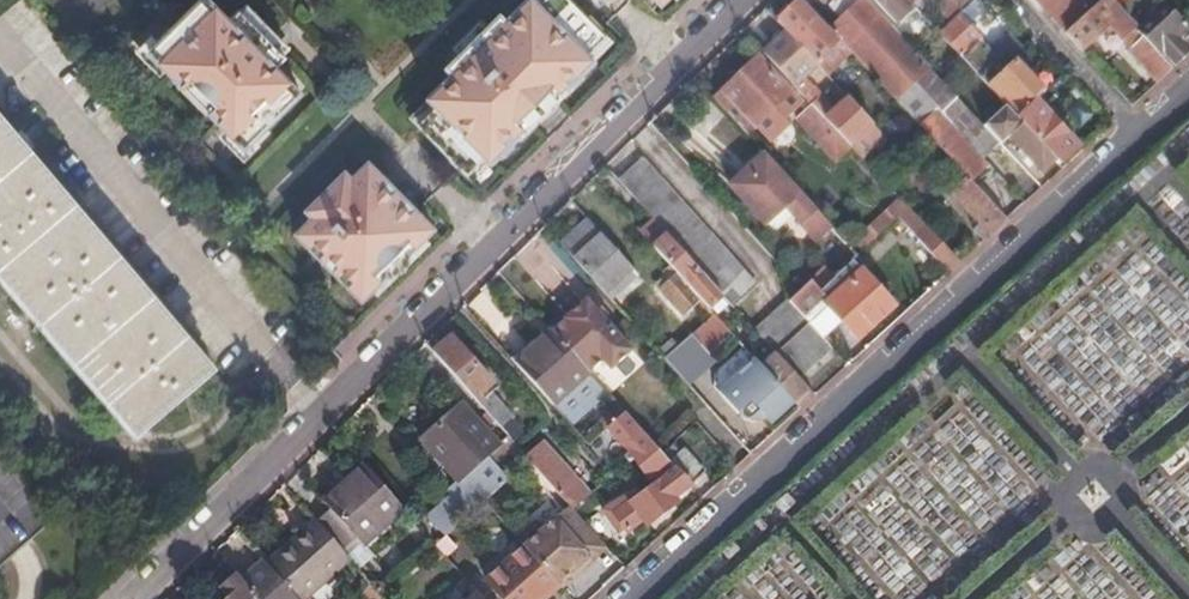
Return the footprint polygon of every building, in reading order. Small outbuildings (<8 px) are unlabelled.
[(155,36),(146,45),(163,63),(172,72),(175,69),(219,114),(216,117),(224,125),(242,143),(261,124),(298,87),(273,62),(283,53),(282,51),(238,7),(236,5),(226,15),(212,0),(192,0),(155,36)] [(238,7),(282,51),(288,44),(265,20),(245,0),(238,7)] [(575,0),(522,0),(506,16),(500,10),(489,21),(457,53),(446,63),(452,69),(427,94),(429,95),(435,102),(416,120),(466,171),(485,153),(491,159),(516,134),(517,132),(516,130),(566,81),(568,83),(569,81),(594,57),(589,51),(607,32),(575,0)] [(830,28),(803,0),(796,0),(776,19),(821,67),(827,62),(822,55),(839,39),(830,28)] [(983,123),(870,0),(836,0),(832,3),(844,16),(830,28),(839,39),(896,98),(913,82),(927,95),(939,109),(967,139),(983,123)] [(896,20),(914,3),(912,1),(911,0),(877,0),(879,2),(896,20)] [(961,9),(952,0),(943,0),(937,6),(950,20),(961,9)] [(966,4),(963,0),(952,0),(961,9),(966,4)] [(1049,13),(1066,32),(1101,0),(1036,0),(1049,13)] [(1066,32),(1082,50),(1109,25),(1122,40),(1136,27),(1115,4),(1111,0),(1101,0),(1066,32)] [(1188,52),(1188,25),(1166,0),(1156,0),(1150,5),(1171,28),(1164,35),(1150,21),(1139,30),(1142,33),(1173,66),(1186,55),(1188,52)] [(986,82),(1007,63),(968,23),(977,16),(966,4),(961,9),(950,20),(938,30),(986,82)] [(457,53),(489,21),(482,14),(450,46),(457,53)] [(1136,27),(1122,40),(1127,46),(1142,33),(1139,30),(1136,27)] [(146,45),(155,36),(149,30),(133,45),(157,69),(163,63),(146,45)] [(613,38),(607,32),(589,51),(594,57),(613,38)] [(1158,80),(1173,66),(1142,33),(1127,46),(1158,80)] [(763,51),(795,84),(814,67),(782,34),(764,49),(763,51)] [(716,98),(747,131),(791,91),(760,57),(716,98)] [(988,84),(1005,103),(1017,115),(1035,98),(1040,94),(1044,89),(1015,60),(988,84)] [(175,69),(172,72),(170,74),(214,119),(216,117),(219,114),(175,69)] [(574,86),(569,81),(568,83),(566,81),(516,130),(517,132),(516,134),(521,138),(574,86)] [(896,98),(909,112),(927,95),(913,82),(896,98)] [(435,102),(429,95),(410,114),(416,120),(435,102)] [(833,125),(851,143),(873,123),(848,97),(826,117),(833,125)] [(1054,157),(1059,161),(1078,144),(1039,102),(1035,98),(1017,115),(1021,120),(1054,157)] [(818,140),(833,125),(826,117),(811,102),(796,116),(818,140)] [(983,123),(1000,141),(1008,133),(1042,169),(1054,157),(1021,120),(1017,115),(1005,103),(983,123)] [(968,176),(972,179),(989,162),(984,156),(967,139),(939,109),(921,125),(929,134),(968,176)] [(904,158),(929,134),(921,125),(917,121),(893,145),(904,158)] [(984,156),(1000,141),(983,123),(967,139),(984,156)] [(267,130),(261,124),(242,143),(224,125),(218,131),(242,155),(267,130)] [(139,419),(204,365),(0,125),(0,255),(139,419)] [(821,240),(835,227),(766,152),(732,185),(769,225),(789,206),(821,240)] [(472,177),(491,159),(485,153),(466,171),(472,177)] [(723,292),(735,305),(758,284),(642,155),(619,177),(655,217),(668,232),(723,292)] [(356,182),(373,165),(367,159),(350,175),(356,182)] [(433,226),(373,165),(356,182),(350,175),(343,168),(304,207),(311,214),(317,220),(301,237),(360,298),(370,288),(423,235),(433,226)] [(985,239),(1007,217),(972,179),(968,176),(954,190),(982,220),(974,227),(985,239)] [(950,271),(962,260),(908,204),(898,214),(950,271)] [(317,220),(311,214),(294,231),(301,237),(317,220)] [(609,295),(611,298),(639,272),(633,265),(589,216),(561,242),(579,262),(609,295)] [(703,298),(710,305),(723,292),(668,232),(655,217),(642,230),(654,244),(703,298)] [(430,242),(423,235),(370,288),(376,295),(430,242)] [(811,323),(826,339),(844,322),(859,339),(877,324),(897,306),(853,258),(837,273),(820,289),(812,280),(794,297),(791,300),(811,323)] [(820,289),(837,273),(829,265),(812,280),(820,289)] [(661,287),(685,315),(703,298),(678,271),(661,287)] [(553,329),(590,369),(602,357),(611,367),(633,348),(604,316),(592,303),(587,298),(553,329)] [(592,303),(604,316),(608,312),(596,299),(592,303)] [(778,352),(794,337),(811,323),(791,300),(789,299),(756,328),(777,351),(778,352)] [(692,331),(709,351),(732,330),(715,311),(692,331)] [(453,331),(444,321),(438,327),(425,340),(475,396),(492,380),(451,334),(453,331)] [(816,361),(832,346),(826,339),(811,323),(794,337),(816,361)] [(608,389),(590,369),(553,329),(515,363),(570,424),(608,389)] [(664,355),(682,375),(709,351),(692,331),(664,355)] [(799,376),(816,361),(794,337),(778,352),(799,376)] [(815,393),(799,376),(778,352),(777,351),(763,364),(786,388),(801,405),(815,393)] [(766,413),(773,420),(782,412),(796,399),(786,388),(763,364),(755,355),(719,387),(739,409),(740,408),(741,411),(742,414),(746,416),(751,417),(754,416),(757,414),(766,413)] [(497,385),(492,380),(475,396),(479,401),(486,394),(486,393),(497,385)] [(510,419),(486,394),(479,401),(488,411),(502,426),(510,419)] [(617,399),(608,408),(616,416),(625,408),(617,399)] [(497,439),(462,400),(425,434),(460,472),(450,481),(455,487),(431,510),(449,529),(511,472),(488,447),(497,439)] [(670,460),(661,449),(625,408),(616,416),(607,424),(619,436),(648,480),(634,490),(631,486),(602,508),(613,521),(617,517),(627,530),(681,489),(704,469),(686,447),(670,460)] [(528,456),(560,492),(576,478),(541,438),(531,427),(515,441),(525,453),(528,456)] [(403,505),(364,461),(322,497),(362,542),(403,505)] [(967,501),(994,502),(995,469),(984,468),(983,477),(968,477),(967,501)] [(565,588),(610,548),(597,534),(572,505),(546,528),(533,524),(517,537),(524,544),(544,566),(558,582),(565,588)] [(317,519),(348,554),(362,542),(330,506),(317,519)] [(317,519),(269,564),(270,566),(300,598),(306,598),(351,558),(348,554),(317,519)] [(456,542),(446,532),(436,542),(445,552),(456,542)] [(558,582),(544,566),(524,544),(487,578),(506,598),(540,598),(558,582)] [(270,566),(248,585),(261,598),(300,598),(270,566)] [(248,585),(238,572),(221,587),(230,597),(228,598),(261,598),(248,585)] [(379,590),(372,583),(357,596),(360,598),(387,598),(379,590)] [(478,590),(468,598),(487,598),(478,590)]
